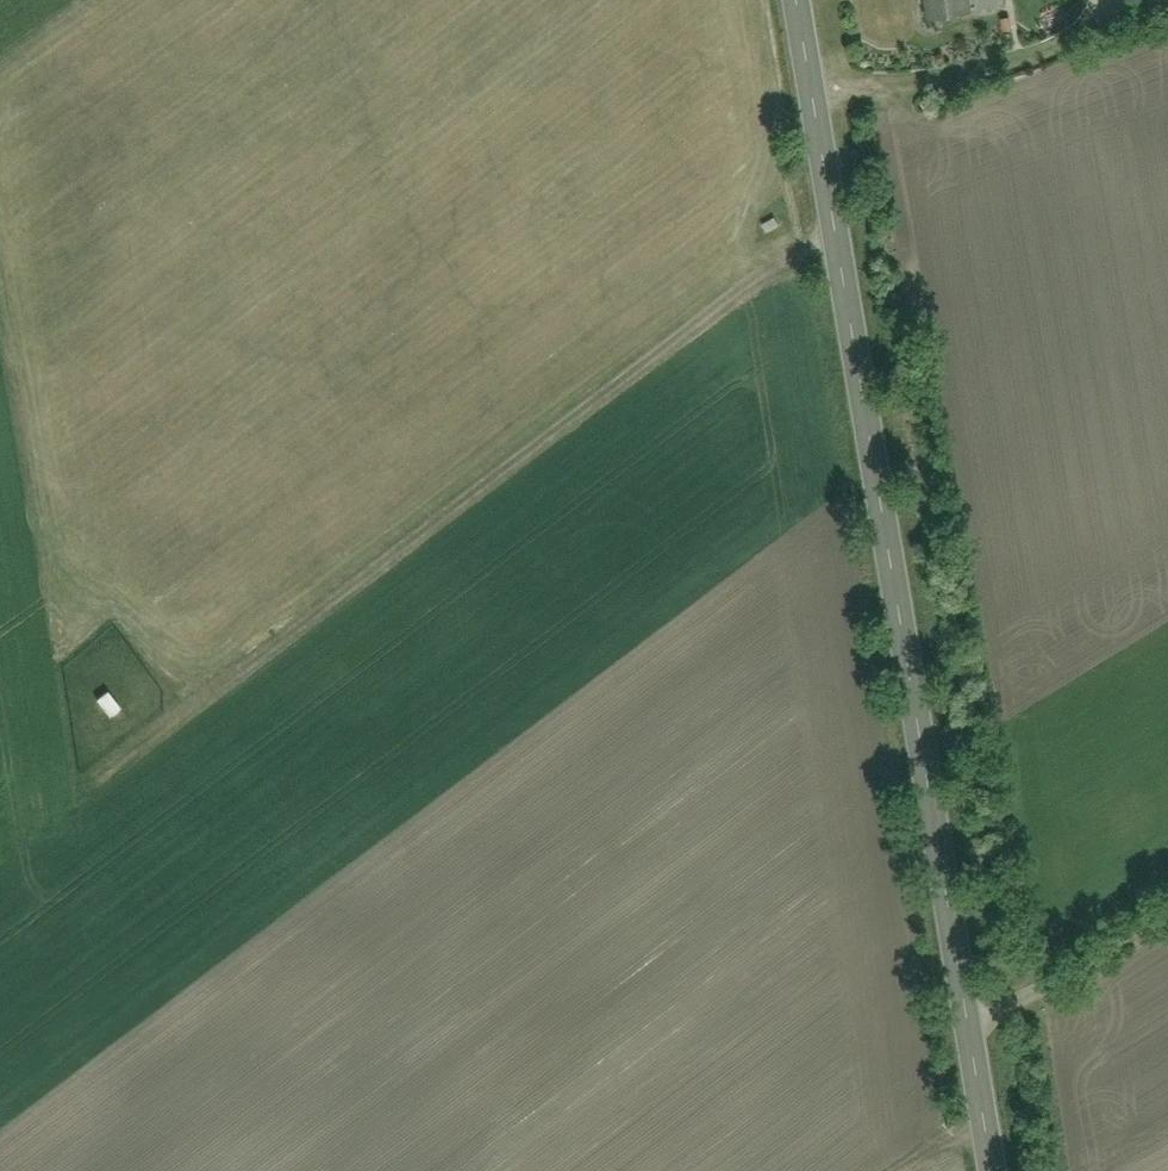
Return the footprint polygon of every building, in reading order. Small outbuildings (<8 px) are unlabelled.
[(974,14),(1011,10),(1010,0),(927,0),(930,21),(974,16),(974,14)]
